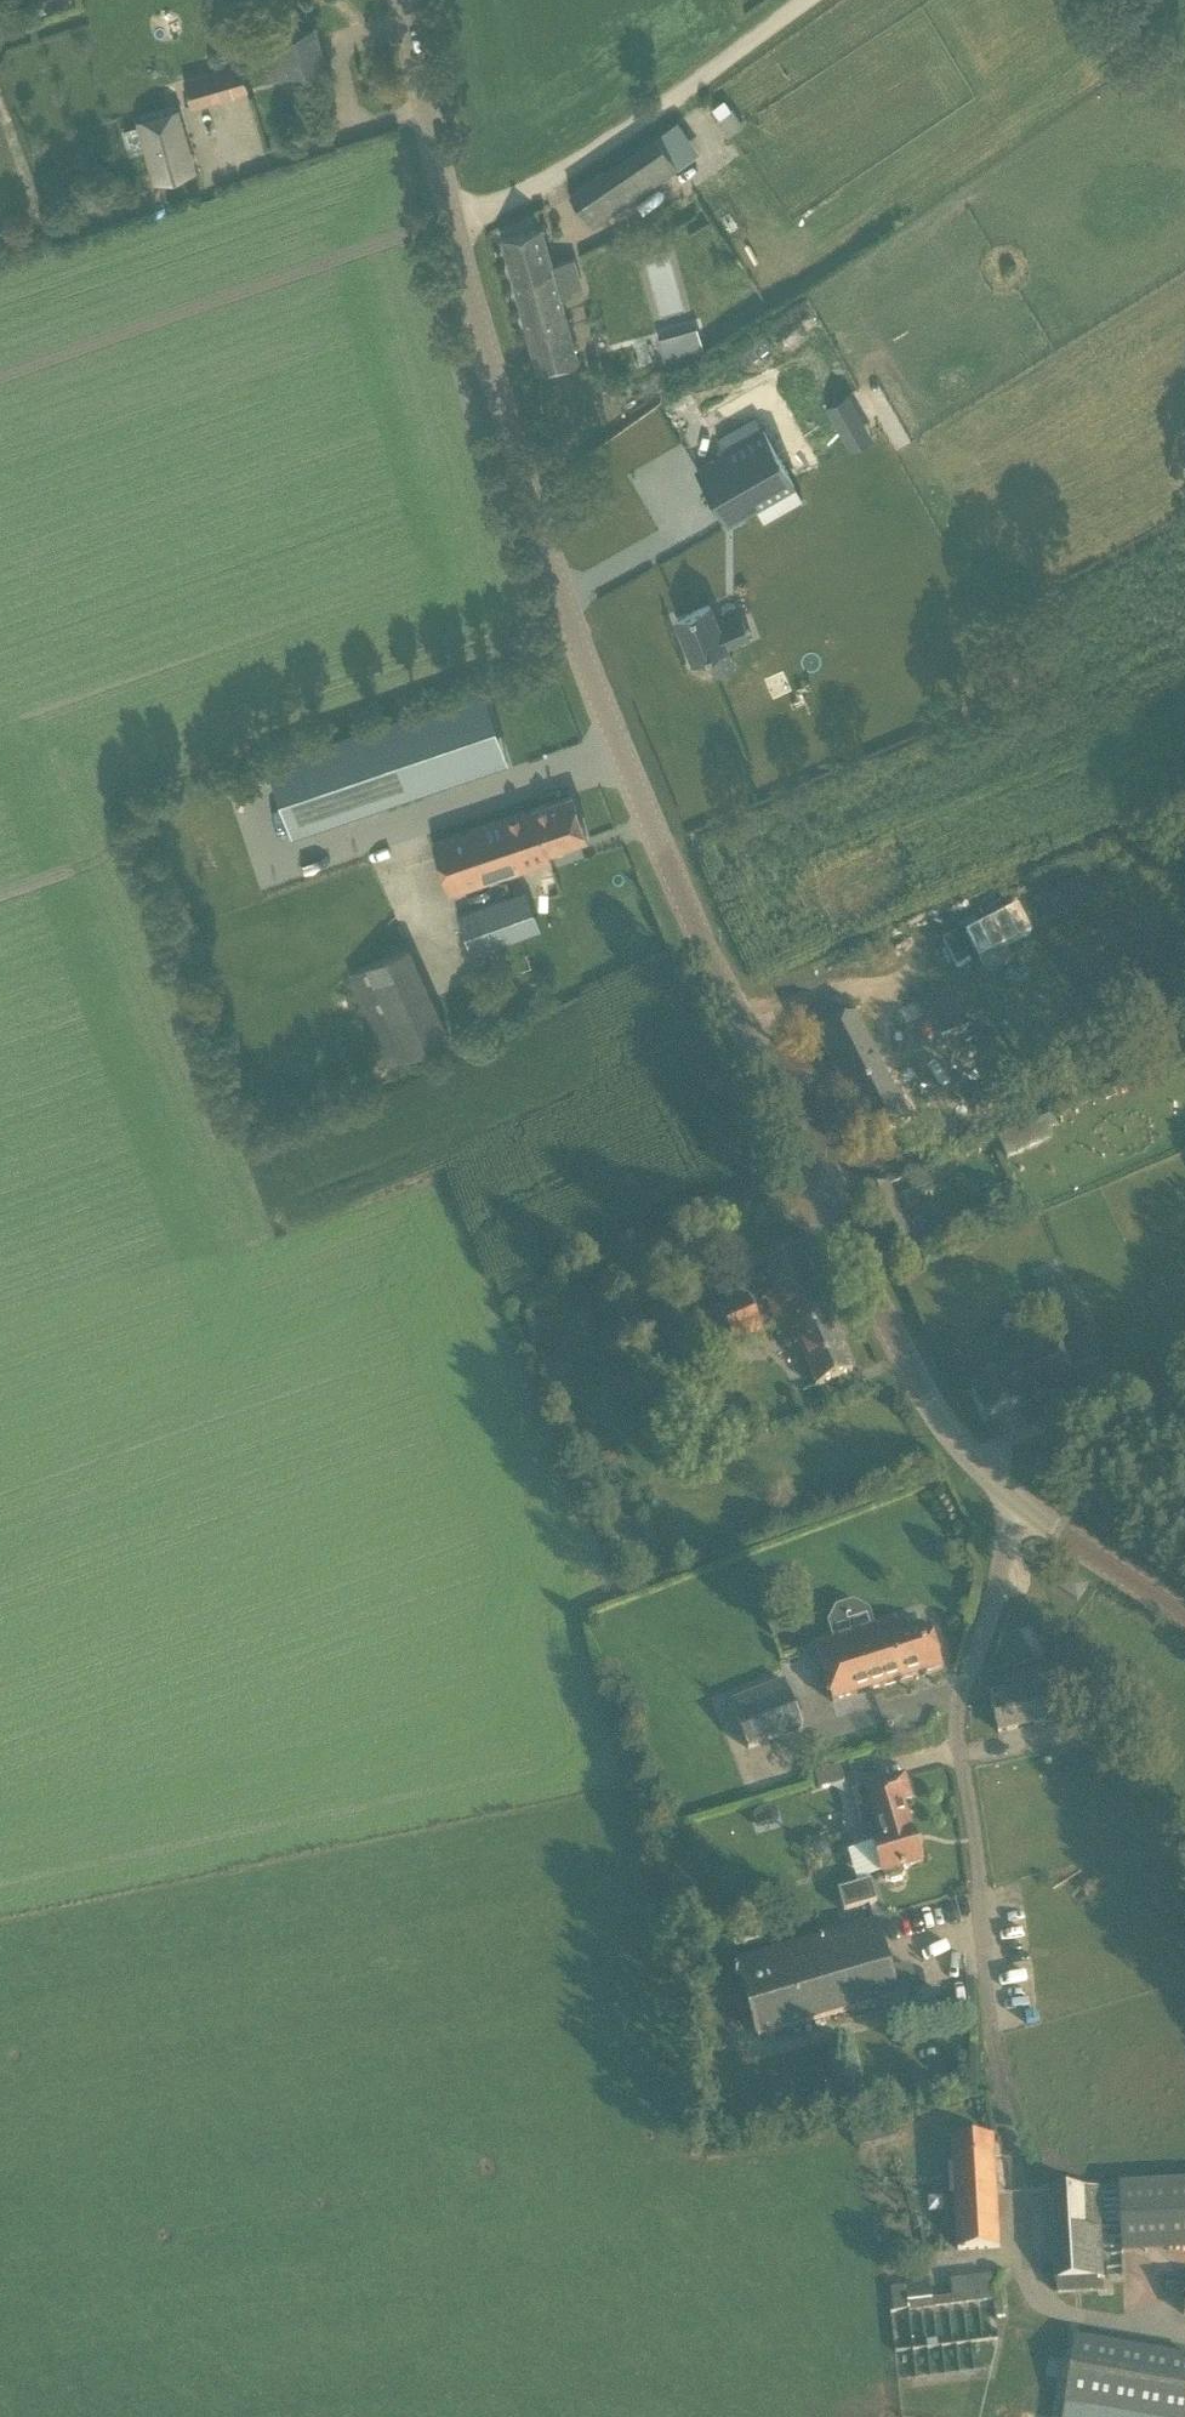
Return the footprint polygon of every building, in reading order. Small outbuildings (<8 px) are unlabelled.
[(314,24),(291,30),(258,40),(270,80),(326,63),(314,24)] [(239,63),(184,79),(192,106),(248,89),(239,63)] [(178,109),(140,119),(156,178),(194,167),(178,109)] [(592,224),(678,165),(656,133),(570,192),(592,224)] [(541,225),(502,235),(537,365),(538,370),(578,359),(561,295),(557,280),(579,274),(574,256),(552,263),(541,225)] [(698,325),(684,329),(690,353),(704,349),(698,325)] [(763,427),(696,465),(729,522),(795,483),(763,427)] [(726,643),(748,635),(740,614),(717,622),(710,603),(676,616),(693,657),(726,644),(726,643)] [(473,688),(269,757),(294,831),(498,762),(473,688)] [(572,793),(549,801),(430,842),(448,892),(550,857),(548,849),(586,836),(572,793)] [(506,895),(484,904),(459,913),(472,951),(520,934),(506,895)] [(418,964),(357,991),(388,1062),(448,1036),(449,1036),(418,964)] [(949,988),(923,998),(929,1016),(956,1005),(949,988)] [(905,1073),(889,1041),(878,1020),(861,1029),(845,998),(808,1016),(872,1143),(910,1124),(888,1082),(905,1073)] [(791,1229),(769,1239),(741,1251),(749,1269),(762,1263),(775,1294),(766,1298),(788,1348),(798,1344),(817,1387),(853,1372),(791,1229)] [(746,1296),(717,1309),(734,1346),(762,1333),(746,1296)] [(1085,1589),(1068,1578),(1060,1591),(1077,1601),(1085,1589)] [(942,1669),(930,1628),(900,1637),(895,1621),(815,1646),(832,1702),(942,1669)] [(783,1736),(803,1728),(785,1682),(748,1697),(754,1712),(772,1705),(783,1733),(782,1734),(783,1736)] [(1046,1682),(990,1695),(998,1732),(1054,1720),(1046,1682)] [(827,1772),(815,1775),(820,1791),(832,1787),(827,1772)] [(903,1869),(923,1863),(914,1832),(913,1833),(904,1802),(911,1800),(905,1777),(864,1789),(853,1793),(868,1846),(873,1845),(877,1856),(871,1858),(875,1870),(880,1868),(882,1875),(884,1874),(886,1880),(891,1883),(901,1880),(904,1875),(903,1869)] [(871,1882),(838,1892),(844,1913),(877,1904),(871,1882)] [(876,1923),(853,1930),(736,1964),(757,2038),(916,1992),(909,1967),(890,1972),(876,1923)] [(998,2249),(993,2137),(952,2139),(958,2251),(998,2249)] [(1098,2188),(1050,2190),(1054,2254),(1056,2282),(1103,2279),(1098,2188)] [(932,2309),(929,2285),(905,2288),(892,2290),(895,2314),(932,2309)] [(1061,2416),(1184,2416),(1184,2359),(1075,2339),(1061,2416)]
